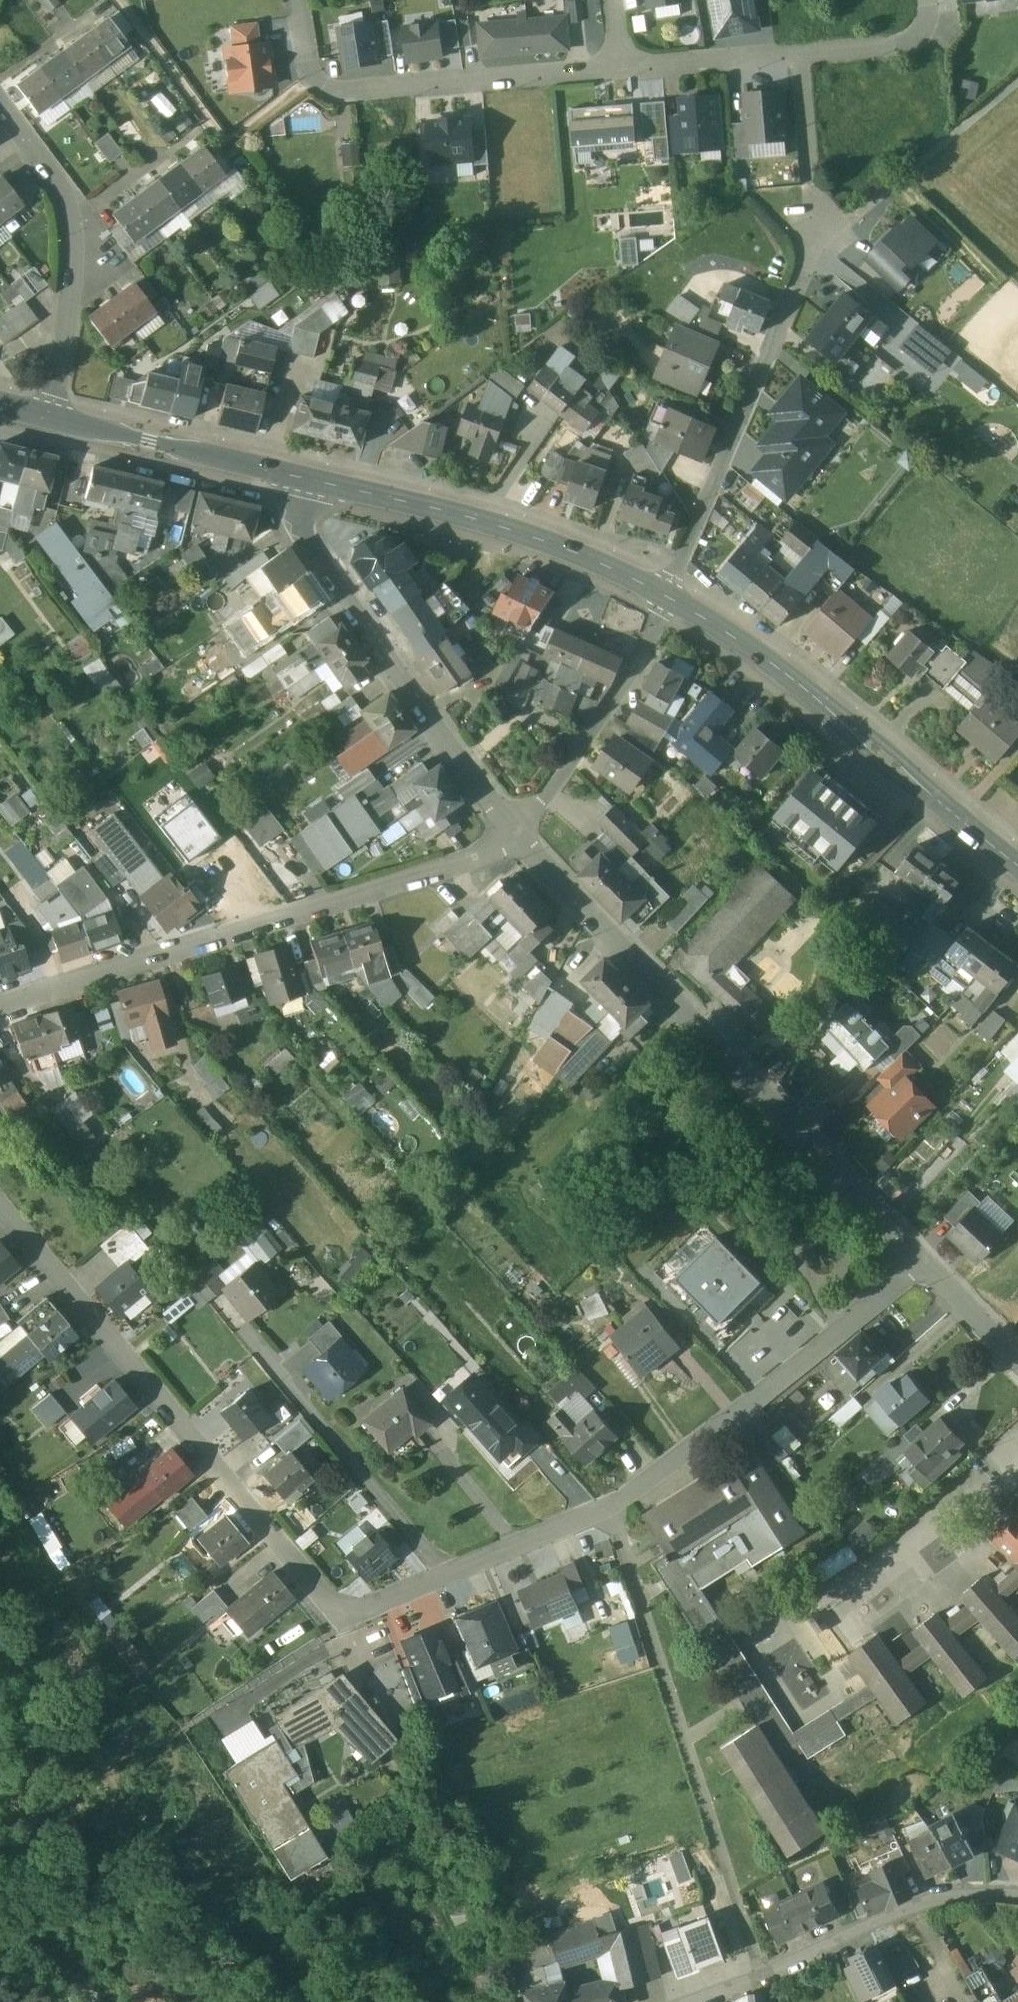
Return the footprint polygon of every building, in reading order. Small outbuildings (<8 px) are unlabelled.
[(566,18),(567,25),(578,23),(576,0),(564,0),(566,18)] [(717,37),(758,29),(753,0),(711,0),(717,37)] [(526,14),(518,15),(518,22),(523,22),(527,21),(526,14)] [(108,18),(85,35),(105,63),(128,46),(108,18)] [(527,21),(523,22),(525,53),(568,50),(566,18),(527,21)] [(456,20),(438,23),(442,51),(460,48),(457,22),(456,20)] [(388,21),(375,23),(380,58),(394,56),(388,21)] [(468,21),(457,22),(460,48),(472,46),(468,21)] [(257,22),(229,26),(232,48),(260,44),(257,22)] [(518,22),(479,25),(482,57),(525,53),(523,22),(518,22)] [(375,23),(337,29),(343,68),(381,63),(380,58),(375,23)] [(438,23),(402,28),(407,63),(443,58),(442,51),(438,23)] [(85,35),(62,52),(83,79),(105,63),(85,35)] [(232,48),(225,49),(227,61),(225,65),(225,70),(227,75),(229,79),(231,91),(272,86),(267,44),(232,48)] [(62,52),(40,68),(60,96),(83,79),(62,52)] [(518,64),(517,56),(488,57),(488,65),(518,64)] [(40,68),(17,85),(38,113),(60,96),(40,68)] [(781,92),(745,95),(747,123),(749,143),(750,143),(752,159),(786,156),(781,92)] [(717,97),(681,100),(682,116),(684,140),(685,151),(702,150),(701,145),(721,143),(717,97)] [(665,102),(641,104),(644,140),(653,139),(668,138),(665,102)] [(633,104),(571,110),(574,148),(576,147),(591,146),(636,142),(633,104)] [(682,116),(668,117),(670,141),(684,140),(682,116)] [(456,119),(442,121),(442,122),(428,123),(431,163),(473,160),(471,130),(470,120),(456,121),(456,119)] [(123,126),(132,142),(141,138),(132,122),(123,126)] [(747,123),(731,124),(734,160),(752,159),(750,143),(749,143),(747,123)] [(486,129),(471,130),(473,160),(473,166),(489,165),(486,129)] [(108,133),(95,142),(109,162),(123,152),(108,133)] [(668,138),(653,139),(655,160),(670,159),(668,138)] [(670,141),(670,142),(671,152),(685,151),(684,140),(670,141)] [(591,146),(576,147),(577,165),(592,164),(591,146)] [(203,147),(181,163),(201,191),(224,174),(203,147)] [(181,163),(158,180),(179,208),(201,191),(181,163)] [(0,179),(0,221),(23,204),(2,177),(0,179)] [(158,180),(136,197),(156,225),(179,208),(158,180)] [(136,197),(113,214),(119,223),(134,242),(156,225),(136,197)] [(912,218),(903,228),(900,225),(877,249),(899,270),(907,261),(913,267),(936,242),(912,218)] [(134,242),(119,223),(110,230),(124,249),(134,242)] [(387,231),(363,248),(373,262),(397,244),(387,231)] [(634,241),(620,241),(621,269),(635,269),(634,241)] [(394,248),(379,259),(380,281),(396,280),(394,248)] [(899,270),(877,249),(868,259),(900,289),(909,279),(899,270)] [(47,285),(34,267),(24,274),(38,292),(47,285)] [(34,294),(21,276),(12,284),(24,300),(25,301),(34,294)] [(143,276),(134,283),(148,301),(157,294),(143,276)] [(268,281),(249,295),(259,308),(278,294),(268,281)] [(134,283),(111,301),(132,328),(155,311),(148,301),(134,283)] [(773,302),(726,283),(720,298),(734,304),(726,325),(742,331),(745,326),(760,332),(773,302)] [(667,309),(690,323),(700,306),(677,292),(667,309)] [(890,328),(847,292),(827,317),(856,339),(867,324),(883,337),(890,328)] [(4,315),(0,319),(0,338),(5,344),(39,320),(25,301),(24,300),(4,315)] [(132,328),(111,301),(88,318),(109,345),(132,328)] [(711,308),(704,305),(699,315),(704,316),(707,318),(711,308)] [(320,308),(294,326),(288,352),(313,358),(319,333),(332,324),(320,308)] [(707,318),(704,316),(699,327),(718,334),(722,323),(707,318)] [(856,339),(827,317),(808,341),(853,375),(860,365),(844,353),(856,339)] [(713,339),(679,324),(674,335),(708,350),(713,339)] [(924,365),(941,344),(918,325),(901,347),(924,365)] [(708,350),(674,335),(661,366),(672,371),(668,381),(697,394),(715,353),(708,350)] [(239,340),(226,336),(223,338),(218,359),(234,362),(239,340)] [(216,337),(208,345),(203,366),(204,367),(216,369),(218,359),(223,338),(216,337)] [(276,349),(239,340),(234,362),(258,368),(270,371),(276,349)] [(561,346),(529,390),(543,399),(557,380),(552,376),(573,357),(561,346)] [(573,357),(552,376),(557,380),(575,395),(592,371),(580,350),(573,357)] [(936,370),(944,378),(962,358),(953,351),(936,370)] [(380,356),(367,353),(365,363),(378,366),(380,356)] [(191,358),(184,356),(182,361),(177,379),(178,379),(170,412),(191,417),(192,417),(204,367),(203,366),(190,363),(191,358)] [(355,361),(350,379),(346,378),(340,391),(370,398),(373,387),(378,367),(378,366),(365,363),(355,361)] [(492,377),(518,396),(526,384),(500,365),(492,377)] [(394,371),(378,367),(373,387),(389,391),(394,371)] [(270,371),(258,368),(252,391),(264,394),(270,371)] [(575,395),(575,396),(585,403),(600,383),(592,371),(575,395)] [(177,379),(149,372),(147,373),(145,381),(139,405),(169,412),(170,412),(178,379),(177,379)] [(138,382),(114,376),(109,397),(127,401),(132,384),(138,382)] [(510,398),(488,379),(477,409),(503,419),(510,398)] [(341,387),(314,380),(309,398),(333,404),(333,405),(340,391),(341,387)] [(557,380),(543,399),(562,413),(575,396),(575,395),(557,380)] [(801,380),(780,406),(789,413),(762,446),(774,456),(797,474),(799,472),(825,440),(817,433),(836,408),(801,380)] [(138,382),(132,384),(127,401),(127,402),(139,405),(145,381),(138,382)] [(252,391),(225,385),(216,423),(223,425),(223,424),(255,432),(264,394),(252,391)] [(309,398),(300,396),(292,429),(325,438),(333,405),(333,404),(309,398)] [(585,403),(575,396),(562,413),(585,430),(598,413),(585,403)] [(360,412),(333,405),(325,438),(358,446),(369,403),(363,401),(360,412)] [(715,427),(659,403),(651,422),(663,427),(662,428),(665,429),(658,444),(676,452),(701,462),(715,427)] [(477,409),(469,406),(459,433),(476,439),(473,449),(476,455),(484,458),(490,455),(503,419),(477,409)] [(445,429),(420,423),(390,445),(403,449),(438,458),(445,429)] [(658,444),(652,441),(647,451),(647,452),(655,464),(662,475),(676,452),(658,444)] [(0,442),(0,486),(2,478),(19,483),(28,450),(0,442)] [(642,442),(624,454),(632,464),(647,452),(647,451),(642,442)] [(56,457),(28,450),(19,483),(36,487),(31,506),(42,509),(56,457)] [(553,451),(537,472),(549,480),(565,459),(553,451)] [(647,452),(632,464),(639,475),(655,464),(647,452)] [(797,474),(774,456),(759,474),(787,497),(804,476),(799,472),(797,474)] [(578,462),(565,458),(557,482),(570,486),(578,462)] [(606,472),(578,462),(570,486),(566,498),(594,508),(606,472)] [(132,475),(93,466),(85,498),(118,505),(115,520),(121,521),(125,507),(132,475)] [(163,482),(132,475),(125,507),(134,509),(144,511),(155,514),(163,482)] [(767,494),(750,481),(742,490),(759,504),(767,494)] [(644,490),(630,485),(620,516),(653,527),(662,503),(663,499),(643,492),(644,490)] [(194,491),(181,488),(176,510),(189,513),(194,491)] [(227,500),(215,497),(216,496),(199,492),(191,526),(192,527),(191,531),(207,534),(208,529),(216,531),(212,548),(224,551),(236,502),(234,502),(234,500),(227,498),(227,500)] [(3,499),(0,511),(0,531),(6,533),(14,502),(3,499)] [(257,507),(244,504),(244,503),(239,501),(238,503),(236,502),(224,551),(235,554),(239,537),(249,539),(257,507)] [(26,505),(14,502),(6,533),(18,536),(26,505)] [(671,506),(662,503),(653,527),(670,532),(676,514),(669,512),(671,506)] [(134,509),(125,507),(121,521),(120,526),(130,528),(134,509)] [(155,514),(144,511),(142,519),(154,521),(155,514)] [(115,520),(111,519),(110,524),(110,526),(120,529),(120,526),(121,521),(115,520)] [(110,524),(92,520),(90,530),(118,536),(120,529),(110,526),(110,524)] [(819,540),(799,520),(784,536),(806,556),(819,540)] [(75,548),(57,523),(39,536),(82,594),(74,600),(95,629),(111,617),(105,609),(115,601),(108,592),(83,559),(75,548)] [(762,523),(743,546),(756,556),(775,534),(762,523)] [(130,528),(120,526),(120,529),(118,536),(116,546),(117,547),(132,550),(133,549),(144,551),(148,548),(151,533),(130,528)] [(118,536),(90,530),(86,549),(115,556),(117,547),(116,546),(118,536)] [(272,532),(258,542),(263,549),(278,539),(272,532)] [(392,552),(384,541),(372,538),(355,551),(354,563),(371,588),(402,567),(408,562),(409,559),(402,548),(399,548),(392,552)] [(838,557),(819,540),(806,556),(805,558),(823,574),(838,557)] [(756,556),(743,546),(719,575),(743,595),(767,566),(756,556)] [(200,547),(183,558),(192,572),(209,561),(204,553),(200,547)] [(267,547),(248,560),(254,570),(258,567),(274,557),(267,547)] [(224,551),(212,548),(204,553),(209,561),(224,551)] [(274,557),(258,567),(275,592),(303,573),(286,548),(274,557)] [(115,556),(86,549),(83,559),(108,592),(126,580),(114,561),(115,556)] [(856,569),(839,555),(838,557),(823,574),(821,577),(837,591),(856,569)] [(792,573),(774,558),(767,566),(785,581),(792,573)] [(823,574),(805,558),(798,566),(807,574),(816,582),(821,577),(823,574)] [(248,560),(239,566),(245,576),(254,570),(248,560)] [(767,566),(743,595),(761,610),(785,581),(767,566)] [(807,574),(798,566),(792,573),(785,581),(795,589),(807,574)] [(275,592),(258,567),(254,570),(245,576),(263,601),(274,593),(275,592)] [(419,593),(402,567),(371,588),(389,614),(419,593)] [(320,597),(303,573),(275,592),(274,593),(283,606),(271,614),(279,626),(320,597)] [(504,576),(478,602),(496,611),(504,593),(509,596),(514,586),(504,576)] [(539,581),(532,578),(529,578),(527,582),(519,577),(514,586),(509,596),(504,593),(496,611),(531,628),(538,617),(554,595),(539,587),(541,584),(539,581)] [(785,581),(761,610),(780,626),(804,597),(795,589),(785,581)] [(426,603),(447,632),(471,609),(445,583),(426,603)] [(447,632),(426,603),(419,593),(389,614),(421,658),(447,632)] [(869,623),(835,594),(804,630),(839,659),(869,623)] [(554,595),(538,617),(547,625),(563,601),(554,595)] [(267,617),(258,605),(241,616),(258,641),(275,629),(267,617)] [(13,632),(0,614),(0,615),(0,642),(13,632)] [(279,626),(271,614),(267,617),(275,629),(279,626)] [(258,641),(241,616),(228,625),(245,650),(258,641)] [(547,625),(538,617),(531,628),(520,645),(532,651),(544,655),(556,629),(547,625)] [(339,624),(328,632),(321,622),(306,632),(325,660),(352,642),(339,624)] [(588,644),(556,629),(544,655),(562,662),(577,668),(588,644)] [(934,651),(910,631),(888,657),(913,678),(924,665),(935,652),(934,651)] [(473,673),(449,639),(421,658),(445,693),(473,673)] [(278,640),(240,668),(247,677),(285,649),(278,640)] [(352,642),(325,660),(341,684),(345,688),(360,677),(353,667),(359,663),(364,659),(352,642)] [(622,660),(588,644),(577,668),(577,669),(585,673),(611,685),(622,660)] [(944,651),(938,646),(934,651),(935,652),(924,665),(948,684),(966,661),(948,646),(944,651)] [(1006,672),(975,651),(966,661),(948,684),(943,689),(972,712),(986,696),(1006,672)] [(553,659),(545,679),(550,681),(549,683),(554,684),(562,662),(553,659)] [(577,668),(562,662),(554,684),(577,692),(585,673),(577,669),(577,668)] [(686,676),(660,662),(645,688),(654,693),(651,698),(670,707),(686,676)] [(360,677),(366,673),(359,663),(353,667),(360,677)] [(545,679),(540,675),(540,673),(525,664),(522,673),(534,678),(531,686),(539,689),(537,695),(542,697),(548,682),(549,683),(550,681),(545,679)] [(329,678),(319,665),(306,674),(315,687),(329,678)] [(534,678),(522,673),(513,692),(525,698),(526,696),(531,686),(534,678)] [(549,683),(548,682),(542,697),(540,702),(567,713),(577,692),(554,684),(549,683)] [(525,698),(513,692),(509,702),(525,709),(530,698),(526,696),(525,698)] [(387,693),(361,711),(366,719),(374,730),(400,711),(399,709),(400,708),(396,702),(395,703),(387,693)] [(588,694),(573,715),(586,721),(600,701),(588,694)] [(712,694),(685,727),(674,718),(666,732),(715,772),(734,750),(715,734),(719,730),(717,728),(725,718),(727,717),(732,713),(731,704),(726,702),(723,703),(712,694)] [(351,696),(332,708),(338,718),(357,706),(351,696)] [(986,696),(972,712),(958,729),(996,761),(1017,735),(1017,723),(986,696)] [(670,707),(651,698),(648,704),(666,713),(670,707)] [(648,704),(641,700),(629,723),(634,725),(661,740),(674,718),(666,713),(648,704)] [(326,713),(318,702),(300,714),(308,725),(326,713)] [(400,711),(374,730),(386,748),(413,730),(406,719),(407,718),(403,713),(402,714),(400,711)] [(374,730),(366,719),(352,730),(359,740),(374,730)] [(661,740),(634,725),(623,740),(650,759),(661,740)] [(784,749),(757,727),(736,753),(763,775),(784,749)] [(345,749),(337,755),(351,773),(386,748),(374,730),(359,740),(345,749)] [(352,730),(338,739),(345,749),(359,740),(352,730)] [(623,740),(618,736),(598,765),(632,788),(652,760),(650,759),(623,740)] [(439,766),(427,774),(420,764),(405,775),(424,803),(451,784),(439,766)] [(367,769),(338,789),(346,800),(356,793),(375,780),(367,769)] [(823,854),(838,867),(874,824),(813,773),(777,817),(793,830),(788,835),(818,860),(823,854)] [(424,803),(405,775),(388,786),(408,814),(415,809),(424,803)] [(375,780),(356,793),(363,803),(382,790),(375,780)] [(451,784),(424,803),(433,815),(444,830),(460,820),(453,810),(464,802),(451,784)] [(382,790),(363,803),(356,793),(346,800),(290,839),(316,877),(378,834),(397,821),(408,814),(388,786),(382,790)] [(0,803),(0,810),(12,824),(29,811),(14,792),(0,803)] [(153,818),(187,862),(220,837),(186,793),(153,818)] [(239,819),(258,846),(283,828),(263,801),(239,819)] [(424,803),(415,809),(424,821),(433,815),(424,803)] [(642,832),(616,805),(600,821),(624,844),(634,854),(643,845),(649,839),(642,832)] [(424,821),(415,809),(408,814),(397,821),(406,833),(424,821)] [(75,838),(56,814),(40,826),(44,832),(41,834),(57,853),(75,838)] [(166,880),(114,814),(90,833),(103,850),(125,879),(141,899),(166,880)] [(397,821),(378,834),(386,846),(406,833),(397,821)] [(669,840),(651,823),(642,832),(649,839),(643,845),(659,861),(671,849),(666,843),(669,840)] [(594,842),(581,856),(590,865),(604,852),(600,848),(594,842)] [(613,854),(603,844),(600,848),(604,852),(609,857),(613,854)] [(634,854),(624,844),(613,854),(609,857),(620,868),(634,854)] [(943,863),(920,844),(899,870),(922,888),(943,863)] [(125,879),(103,850),(91,859),(114,888),(125,879)] [(590,865),(580,875),(597,890),(620,868),(609,857),(604,852),(590,865)] [(745,989),(722,967),(782,904),(769,892),(780,880),(761,862),(735,890),(738,893),(694,939),(691,936),(676,953),(736,1011),(751,995),(745,989)] [(922,888),(911,901),(913,905),(904,915),(898,923),(911,934),(908,938),(913,943),(932,920),(964,880),(943,863),(922,888)] [(106,900),(81,865),(56,886),(59,889),(60,888),(76,908),(81,922),(86,920),(84,915),(106,900)] [(638,887),(620,868),(597,890),(596,891),(624,919),(625,918),(629,914),(648,896),(638,886),(638,887)] [(536,893),(517,873),(506,883),(492,896),(511,917),(536,893)] [(672,894),(651,873),(638,886),(648,896),(629,914),(640,926),(672,894)] [(166,880),(141,899),(165,929),(173,923),(176,926),(201,906),(200,905),(186,887),(183,889),(172,875),(166,880)] [(50,878),(32,891),(41,903),(59,889),(56,886),(50,878)] [(502,878),(484,894),(489,899),(492,896),(506,883),(502,878)] [(186,887),(200,905),(209,898),(194,880),(186,887)] [(687,901),(669,921),(679,930),(710,897),(697,884),(684,898),(687,901)] [(76,908),(60,888),(59,889),(41,903),(37,907),(54,931),(81,922),(76,908)] [(536,893),(511,917),(528,934),(545,919),(553,911),(536,893)] [(904,915),(878,895),(861,917),(887,937),(898,923),(904,915)] [(471,906),(445,931),(469,956),(484,942),(495,932),(471,906)] [(86,920),(81,922),(91,952),(121,942),(117,928),(122,926),(117,910),(86,920)] [(528,934),(511,917),(495,932),(484,942),(511,968),(515,965),(516,966),(532,951),(522,940),(528,934)] [(528,934),(522,940),(532,951),(555,929),(545,919),(528,934)] [(34,937),(20,920),(4,925),(5,929),(7,928),(14,948),(20,946),(23,955),(38,950),(34,937)] [(947,931),(932,920),(916,940),(929,951),(947,931)] [(381,948),(373,921),(341,931),(351,964),(352,966),(363,963),(362,961),(367,959),(373,979),(390,974),(381,948)] [(54,931),(44,934),(50,950),(55,948),(60,962),(91,952),(81,922),(54,931)] [(998,949),(968,925),(957,939),(947,952),(948,952),(978,974),(998,949)] [(0,931),(0,983),(9,980),(7,974),(27,967),(23,955),(20,946),(14,948),(7,928),(5,929),(0,931)] [(341,931),(332,934),(332,932),(310,939),(315,956),(321,974),(323,974),(341,968),(340,967),(351,964),(341,931)] [(929,951),(924,957),(937,967),(948,952),(947,952),(957,939),(947,931),(929,951)] [(392,944),(381,948),(390,974),(400,971),(392,944)] [(287,945),(258,954),(270,993),(274,998),(274,999),(299,991),(301,990),(295,969),(287,945)] [(998,949),(978,974),(990,983),(1000,991),(1017,968),(1017,964),(998,949)] [(532,951),(516,966),(523,974),(539,959),(532,951)] [(315,956),(304,960),(306,966),(312,983),(324,978),(323,974),(321,974),(315,956)] [(636,985),(607,957),(584,979),(600,996),(612,1007),(636,985)] [(245,974),(239,976),(234,964),(204,975),(216,1007),(233,1001),(252,993),(245,974)] [(306,966),(295,969),(301,990),(299,991),(301,996),(307,1004),(319,994),(311,984),(306,966)] [(857,966),(836,989),(848,1002),(849,1000),(851,1002),(869,985),(868,978),(857,966)] [(157,983),(120,993),(122,1001),(130,1026),(131,1026),(146,1021),(153,1049),(174,1043),(157,983)] [(990,983),(976,1001),(987,1009),(1000,991),(990,983)] [(636,985),(612,1007),(623,1018),(628,1023),(641,1010),(651,1001),(636,985)] [(770,1006),(749,985),(745,989),(751,995),(767,1009),(770,1006)] [(574,1001),(555,988),(538,1015),(532,1026),(551,1038),(572,1006),(574,1001)] [(252,993),(233,1001),(241,1024),(261,1016),(252,993)] [(767,1009),(751,995),(736,1011),(759,1034),(774,1016),(767,1009)] [(600,996),(584,1014),(596,1022),(598,1021),(612,1007),(600,996)] [(848,1002),(845,1005),(840,1015),(835,1014),(823,1025),(830,1032),(823,1038),(838,1054),(870,1023),(864,1017),(866,1015),(859,1007),(857,1009),(851,1002),(849,1000),(848,1002)] [(122,1001),(111,1004),(121,1039),(134,1035),(131,1026),(130,1026),(122,1001)] [(660,1009),(651,1001),(641,1010),(650,1019),(660,1009)] [(71,1004),(40,1015),(52,1048),(83,1036),(76,1017),(71,1004)] [(106,1004),(93,1010),(101,1030),(114,1024),(106,1004)] [(551,1038),(538,1057),(558,1071),(582,1036),(596,1022),(584,1014),(572,1006),(551,1038)] [(612,1007),(598,1021),(609,1032),(618,1023),(623,1018),(612,1007)] [(641,1010),(628,1023),(634,1030),(636,1031),(650,1019),(641,1010)] [(995,1011),(978,1032),(989,1041),(1006,1020),(995,1011)] [(40,1015),(12,1024),(24,1058),(31,1056),(36,1073),(58,1065),(52,1048),(40,1015)] [(90,1034),(83,1015),(76,1017),(83,1036),(90,1034)] [(623,1018),(618,1023),(623,1027),(624,1026),(631,1033),(634,1030),(628,1023),(623,1018)] [(609,1032),(598,1021),(596,1022),(582,1036),(557,1074),(568,1083),(609,1039),(609,1032)] [(870,1023),(838,1054),(853,1069),(859,1063),(865,1070),(877,1059),(876,1053),(887,1050),(890,1047),(892,1046),(888,1042),(884,1038),(886,1036),(878,1028),(876,1029),(870,1023)] [(906,1025),(888,1042),(892,1046),(890,1047),(899,1056),(904,1052),(921,1035),(912,1025),(906,1025)] [(949,1113),(971,1134),(993,1110),(994,1110),(1017,1084),(1017,1039),(949,1113)] [(72,1050),(55,1055),(57,1061),(62,1059),(64,1066),(76,1061),(72,1050)] [(920,1068),(904,1052),(899,1056),(878,1077),(889,1088),(904,1075),(908,1080),(920,1068)] [(215,1096),(230,1085),(204,1053),(190,1064),(215,1096)] [(58,1065),(36,1073),(48,1088),(52,1089),(54,1088),(65,1083),(66,1082),(62,1076),(58,1065)] [(889,1088),(872,1106),(902,1137),(922,1118),(921,1117),(933,1106),(908,1080),(904,1075),(889,1088)] [(815,1077),(792,1090),(806,1118),(830,1105),(815,1077)] [(343,1092),(357,1113),(375,1100),(361,1080),(343,1092)] [(0,1085),(0,1104),(10,1119),(27,1107),(17,1093),(9,1081),(8,1082),(0,1085)] [(95,1111),(77,1089),(64,1100),(83,1123),(95,1111)] [(83,1123),(64,1100),(52,1110),(70,1133),(83,1123)] [(136,1107),(120,1111),(121,1116),(137,1112),(136,1107)] [(949,1113),(943,1111),(934,1121),(954,1140),(966,1139),(971,1134),(949,1113)] [(934,1121),(903,1154),(907,1158),(904,1162),(915,1173),(918,1169),(923,1173),(954,1140),(934,1121)] [(970,1190),(945,1216),(957,1227),(974,1209),(975,1209),(982,1202),(970,1190)] [(975,1209),(974,1209),(957,1227),(950,1234),(979,1261),(1003,1235),(975,1209)] [(128,1222),(100,1245),(120,1270),(126,1264),(128,1266),(150,1249),(128,1222)] [(276,1251),(254,1225),(237,1239),(247,1252),(252,1249),(259,1258),(263,1262),(276,1251)] [(770,1287),(721,1236),(668,1286),(718,1337),(770,1287)] [(18,1265),(0,1244),(0,1280),(18,1265)] [(247,1252),(218,1275),(226,1284),(253,1262),(254,1262),(259,1258),(252,1249),(247,1252)] [(226,1284),(223,1286),(249,1317),(279,1293),(254,1262),(253,1262),(226,1284)] [(208,1263),(190,1278),(208,1299),(223,1286),(226,1284),(218,1275),(208,1263)] [(128,1266),(126,1264),(120,1270),(99,1287),(111,1302),(110,1305),(112,1307),(115,1306),(121,1314),(136,1302),(141,1307),(149,1300),(150,1301),(154,1297),(128,1266)] [(166,1307),(173,1315),(190,1302),(184,1293),(166,1307)] [(45,1298),(16,1322),(27,1335),(56,1311),(45,1298)] [(0,1302),(0,1324),(10,1318),(0,1302)] [(680,1344),(650,1307),(612,1337),(643,1374),(680,1344)] [(56,1311),(27,1335),(42,1353),(42,1354),(47,1361),(77,1336),(56,1311)] [(343,1337),(328,1320),(307,1337),(321,1354),(338,1340),(339,1341),(343,1337)] [(871,1341),(863,1332),(838,1354),(850,1368),(858,1377),(872,1365),(886,1353),(873,1339),(871,1341)] [(27,1335),(4,1355),(3,1355),(1,1357),(16,1375),(42,1354),(42,1353),(27,1335)] [(321,1354),(304,1368),(328,1397),(362,1368),(339,1341),(338,1340),(321,1354)] [(0,1357),(0,1388),(16,1375),(1,1357),(0,1357)] [(872,1365),(858,1377),(862,1382),(876,1370),(872,1365)] [(597,1387),(578,1366),(550,1392),(561,1404),(577,1389),(585,1398),(597,1387)] [(858,1377),(850,1368),(840,1378),(852,1391),(862,1382),(858,1377)] [(446,1395),(467,1419),(494,1395),(473,1372),(446,1395)] [(910,1373),(897,1384),(893,1379),(878,1393),(903,1422),(932,1397),(910,1373)] [(114,1380),(84,1405),(105,1430),(135,1405),(114,1380)] [(400,1387),(363,1419),(387,1448),(410,1429),(414,1433),(429,1421),(400,1387)] [(267,1411),(248,1389),(224,1409),(247,1436),(260,1425),(260,1424),(258,1421),(268,1412),(267,1411)] [(65,1411),(50,1393),(32,1407),(47,1426),(65,1411)] [(535,1441),(494,1395),(467,1419),(501,1457),(517,1442),(524,1450),(535,1441)] [(855,1395),(833,1415),(842,1426),(865,1405),(855,1395)] [(283,1399),(267,1411),(268,1412),(258,1421),(260,1424),(260,1425),(267,1434),(294,1413),(283,1399)] [(105,1430),(84,1405),(69,1417),(84,1436),(89,1443),(105,1430)] [(596,1409),(580,1424),(565,1407),(551,1420),(566,1436),(564,1439),(587,1464),(620,1434),(596,1409)] [(959,1424),(947,1411),(943,1414),(955,1427),(959,1424)] [(955,1427),(943,1414),(918,1438),(941,1463),(957,1448),(966,1440),(955,1427)] [(84,1436),(69,1417),(58,1426),(73,1445),(84,1436)] [(907,1433),(892,1447),(900,1456),(907,1449),(906,1448),(915,1440),(907,1433)] [(789,1453),(774,1435),(765,1443),(780,1460),(789,1453)] [(915,1440),(906,1448),(907,1449),(934,1478),(946,1468),(941,1463),(918,1438),(915,1440)] [(725,1623),(702,1587),(703,1586),(704,1587),(749,1558),(753,1565),(806,1531),(749,1446),(644,1514),(668,1551),(652,1561),(694,1625),(693,1626),(701,1638),(703,1637),(725,1623)] [(900,1456),(892,1447),(878,1459),(890,1474),(905,1461),(900,1456)] [(957,1448),(941,1463),(946,1468),(961,1453),(957,1448)] [(293,1449),(266,1472),(285,1493),(296,1483),(298,1485),(313,1473),(293,1449)] [(171,1450),(142,1474),(163,1499),(192,1475),(171,1450)] [(890,1474),(878,1459),(868,1467),(881,1482),(890,1474)] [(143,1505),(128,1487),(116,1496),(131,1514),(143,1505)] [(189,1530),(207,1515),(192,1495),(173,1510),(189,1530)] [(1015,1501),(987,1529),(1017,1560),(1016,1562),(1017,1565),(1017,1504),(1015,1501)] [(227,1517),(198,1541),(219,1566),(248,1542),(227,1517)] [(405,1541),(390,1523),(381,1531),(396,1548),(405,1541)] [(397,1556),(376,1531),(368,1537),(365,1534),(351,1546),(353,1549),(345,1556),(366,1582),(377,1573),(380,1576),(388,1569),(386,1566),(397,1556)] [(849,1542),(800,1573),(811,1589),(862,1557),(849,1542)] [(199,1572),(183,1554),(172,1563),(188,1581),(199,1572)] [(575,1561),(562,1566),(564,1572),(572,1590),(585,1585),(575,1561)] [(956,1633),(982,1615),(1017,1655),(1017,1654),(1017,1611),(1005,1596),(1017,1585),(1017,1568),(996,1586),(984,1574),(962,1593),(970,1602),(945,1619),(937,1610),(914,1629),(924,1641),(899,1660),(906,1670),(933,1651),(966,1693),(989,1674),(956,1633)] [(564,1572),(517,1592),(533,1628),(580,1608),(572,1590),(564,1572)] [(273,1573),(217,1618),(233,1637),(243,1628),(249,1635),(293,1598),(273,1573)] [(213,1592),(192,1609),(203,1623),(224,1605),(213,1592)] [(491,1602),(454,1618),(474,1665),(515,1648),(507,1631),(503,1632),(491,1602)] [(619,1662),(638,1657),(629,1619),(610,1623),(619,1662)] [(793,1729),(725,1623),(703,1637),(759,1723),(760,1723),(773,1742),(793,1729)] [(401,1668),(413,1701),(456,1684),(460,1694),(476,1686),(461,1650),(446,1657),(433,1627),(403,1639),(413,1663),(401,1668)] [(899,1660),(878,1632),(850,1652),(870,1679),(878,1690),(900,1719),(927,1699),(906,1670),(899,1660)] [(335,1680),(322,1687),(323,1688),(274,1717),(284,1733),(289,1741),(331,1715),(339,1717),(369,1754),(388,1738),(355,1699),(358,1697),(342,1678),(336,1681),(335,1680)] [(773,1742),(772,1743),(779,1754),(800,1741),(838,1716),(878,1690),(870,1679),(793,1729),(773,1742)] [(838,1716),(800,1741),(809,1755),(847,1731),(838,1716)] [(779,1754),(772,1743),(773,1742),(760,1723),(759,1723),(724,1746),(792,1850),(827,1828),(779,1754)] [(289,1741),(284,1733),(274,1739),(282,1752),(292,1746),(289,1741)] [(274,1739),(223,1770),(288,1875),(293,1872),(302,1866),(307,1863),(325,1852),(324,1850),(323,1851),(279,1779),(293,1772),(293,1773),(295,1772),(282,1752),(274,1739)] [(975,1804),(954,1815),(964,1834),(983,1829),(983,1815),(985,1809),(975,1804)] [(1017,1804),(997,1848),(1017,1857),(1017,1804)] [(940,1840),(952,1864),(973,1852),(964,1834),(954,1815),(931,1827),(933,1830),(940,1840)] [(940,1840),(933,1830),(911,1839),(927,1875),(952,1864),(940,1840)] [(894,1861),(873,1870),(877,1881),(898,1872),(894,1861)] [(898,1872),(877,1881),(887,1905),(909,1896),(899,1871),(898,1872)] [(877,1881),(860,1888),(870,1912),(887,1905),(877,1881)] [(825,1882),(795,1896),(809,1927),(839,1913),(825,1882)] [(860,1888),(849,1893),(858,1917),(870,1912),(860,1888)] [(795,1896),(765,1909),(779,1940),(809,1927),(795,1896)] [(668,1942),(679,1975),(725,1960),(709,1916),(681,1926),(685,1936),(668,1942)] [(597,1923),(551,1938),(558,1955),(562,1964),(586,1956),(597,1956),(614,1952),(615,1951),(610,1933),(601,1936),(597,1923)] [(637,1925),(610,1933),(615,1951),(614,1952),(620,1982),(621,1981),(622,1986),(650,1979),(637,1925)] [(551,1938),(516,1949),(520,1967),(542,1961),(558,1955),(551,1938)] [(906,1943),(884,1957),(896,1980),(920,1965),(906,1943)] [(877,1944),(852,1957),(855,1964),(871,1994),(896,1981),(896,1980),(884,1957),(877,1944)] [(516,1949),(516,1948),(503,1951),(513,1987),(525,1984),(520,1967),(516,1949)] [(542,1961),(520,1967),(525,1984),(527,1994),(550,1988),(542,1961)] [(871,1994),(855,1964),(844,1969),(860,2000),(871,1994)] [(984,1967),(967,1977),(982,2001),(1005,2001),(984,1967)] [(584,1991),(587,2001),(626,2001),(622,1986),(621,1981),(620,1982),(584,1991)] [(527,1994),(530,2001),(571,2001),(569,1995),(566,1984),(550,1988),(527,1994)] [(569,1995),(571,2001),(587,2001),(584,1991),(569,1995)] [(748,1993),(749,2001),(765,2001),(763,1991),(748,1993)] [(1009,1998),(1012,2001),(1017,1998),(1017,1993),(1009,1998)]
